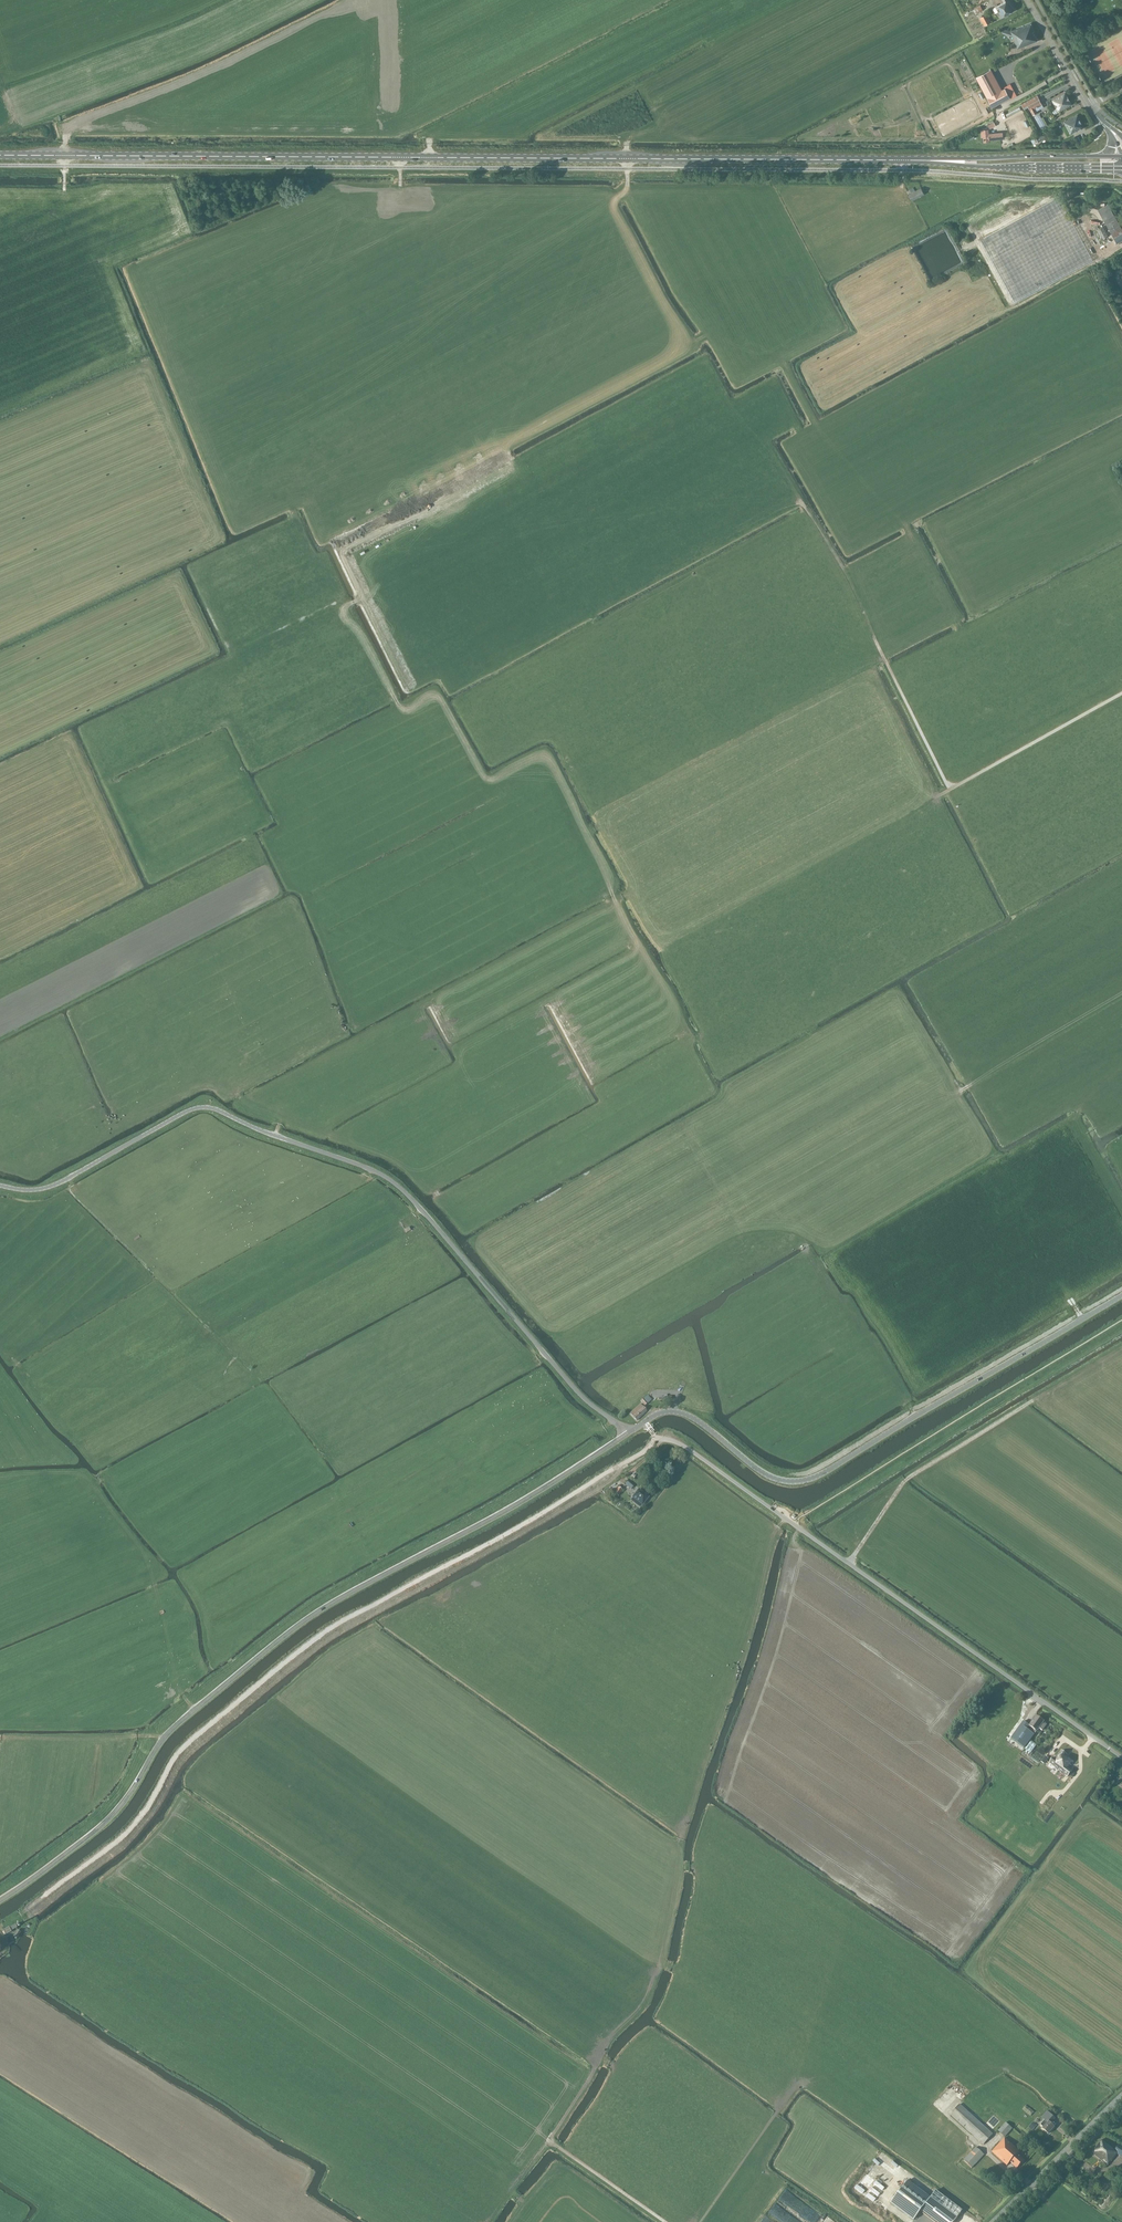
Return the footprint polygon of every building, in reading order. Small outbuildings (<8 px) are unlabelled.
[(1015,10),(1010,0),(1001,0),(1003,3),(995,7),(1001,17),(1015,10)] [(987,14),(980,18),(984,26),(991,22),(987,14)] [(1031,23),(1010,31),(1015,44),(1016,43),(1018,49),(1038,41),(1031,23)] [(957,60),(953,62),(963,85),(974,80),(969,69),(968,70),(964,60),(959,62),(957,60)] [(976,76),(987,97),(992,106),(1010,97),(1005,87),(1002,89),(992,68),(976,76)] [(1059,112),(1072,105),(1065,91),(1046,102),(1048,105),(1052,102),(1056,108),(1053,110),(1053,112),(1054,114),(1055,114),(1059,112)] [(961,96),(953,97),(941,104),(941,108),(947,112),(947,116),(949,113),(950,115),(953,115),(959,111),(964,111),(968,105),(970,104),(972,107),(975,107),(975,105),(980,102),(982,102),(981,100),(978,101),(978,93),(975,93),(976,98),(972,96),(967,96),(965,97),(962,97),(961,96)] [(1033,116),(1037,113),(1035,109),(1041,105),(1036,96),(1021,104),(1024,109),(1028,107),(1033,116)] [(1006,114),(1007,117),(1021,110),(1019,107),(1006,114)] [(930,110),(923,113),(928,124),(935,121),(930,110)] [(913,121),(914,124),(921,120),(918,115),(906,121),(907,124),(913,121)] [(1084,128),(1077,115),(1064,122),(1065,125),(1067,130),(1066,131),(1068,134),(1069,133),(1070,135),(1084,128)] [(982,137),(983,137),(983,138),(984,138),(984,142),(989,141),(989,140),(1003,139),(1002,132),(989,133),(989,129),(981,130),(982,137)] [(1037,142),(1046,138),(1044,134),(1043,135),(1041,132),(1034,136),(1037,142)] [(912,201),(925,194),(921,188),(908,194),(912,201)] [(1058,198),(980,241),(1014,304),(1092,261),(1058,198)] [(1098,210),(1117,244),(1121,241),(1121,229),(1108,204),(1098,210)] [(1108,236),(1103,226),(1098,229),(1103,238),(1108,236)] [(644,1399),(641,1401),(645,1406),(652,1401),(648,1396),(644,1399)] [(641,1404),(630,1413),(637,1421),(647,1411),(641,1404)] [(630,1475),(633,1478),(639,1473),(636,1470),(630,1475)] [(619,1487),(614,1493),(618,1496),(623,1491),(619,1487)] [(638,1489),(632,1497),(642,1505),(648,1497),(638,1489)] [(1039,1729),(1043,1722),(1036,1717),(1029,1726),(1024,1722),(1029,1716),(1016,1707),(994,1738),(1007,1747),(1010,1743),(1022,1752),(1039,1729)] [(1068,1753),(1073,1746),(1074,1745),(1067,1740),(1061,1749),(1059,1747),(1055,1753),(1054,1752),(1053,1755),(1057,1758),(1059,1756),(1065,1760),(1070,1754),(1068,1753)] [(1031,1741),(1025,1749),(1031,1753),(1036,1745),(1031,1741)] [(1070,1754),(1065,1760),(1074,1768),(1079,1762),(1075,1759),(1078,1756),(1077,1755),(1080,1752),(1075,1748),(1075,1747),(1073,1746),(1068,1753),(1070,1754)] [(1064,1774),(1060,1771),(1056,1777),(1060,1780),(1064,1774)] [(3,1930),(6,1935),(9,1934),(12,1932),(11,1931),(17,1928),(15,1925),(9,1928),(9,1927),(3,1930)] [(984,2145),(993,2134),(960,2104),(950,2115),(984,2145)] [(1051,2123),(1055,2118),(1047,2112),(1042,2118),(1045,2120),(1040,2125),(1043,2128),(1042,2129),(1049,2134),(1055,2127),(1051,2123)] [(1005,2137),(1013,2129),(1006,2122),(998,2131),(1005,2137)] [(1017,2169),(1024,2160),(1018,2154),(1020,2152),(1005,2138),(992,2152),(1007,2166),(1010,2162),(1017,2169)] [(1112,2146),(1102,2139),(1091,2153),(1108,2165),(1111,2162),(1117,2154),(1121,2158),(1121,2147),(1121,2146),(1119,2145),(1116,2149),(1112,2146)] [(969,2147),(973,2151),(964,2161),(972,2168),(984,2155),(976,2147),(972,2144),(969,2147)] [(921,2210),(937,2221),(954,2221),(957,2218),(963,2210),(936,2191),(931,2198),(929,2196),(929,2195),(924,2191),(923,2192),(908,2180),(891,2203),(914,2220),(921,2210)] [(882,2197),(872,2190),(870,2193),(880,2200),(882,2197)] [(867,2198),(877,2205),(879,2202),(869,2195),(867,2198)] [(865,2200),(863,2203),(873,2210),(876,2206),(865,2200)]
